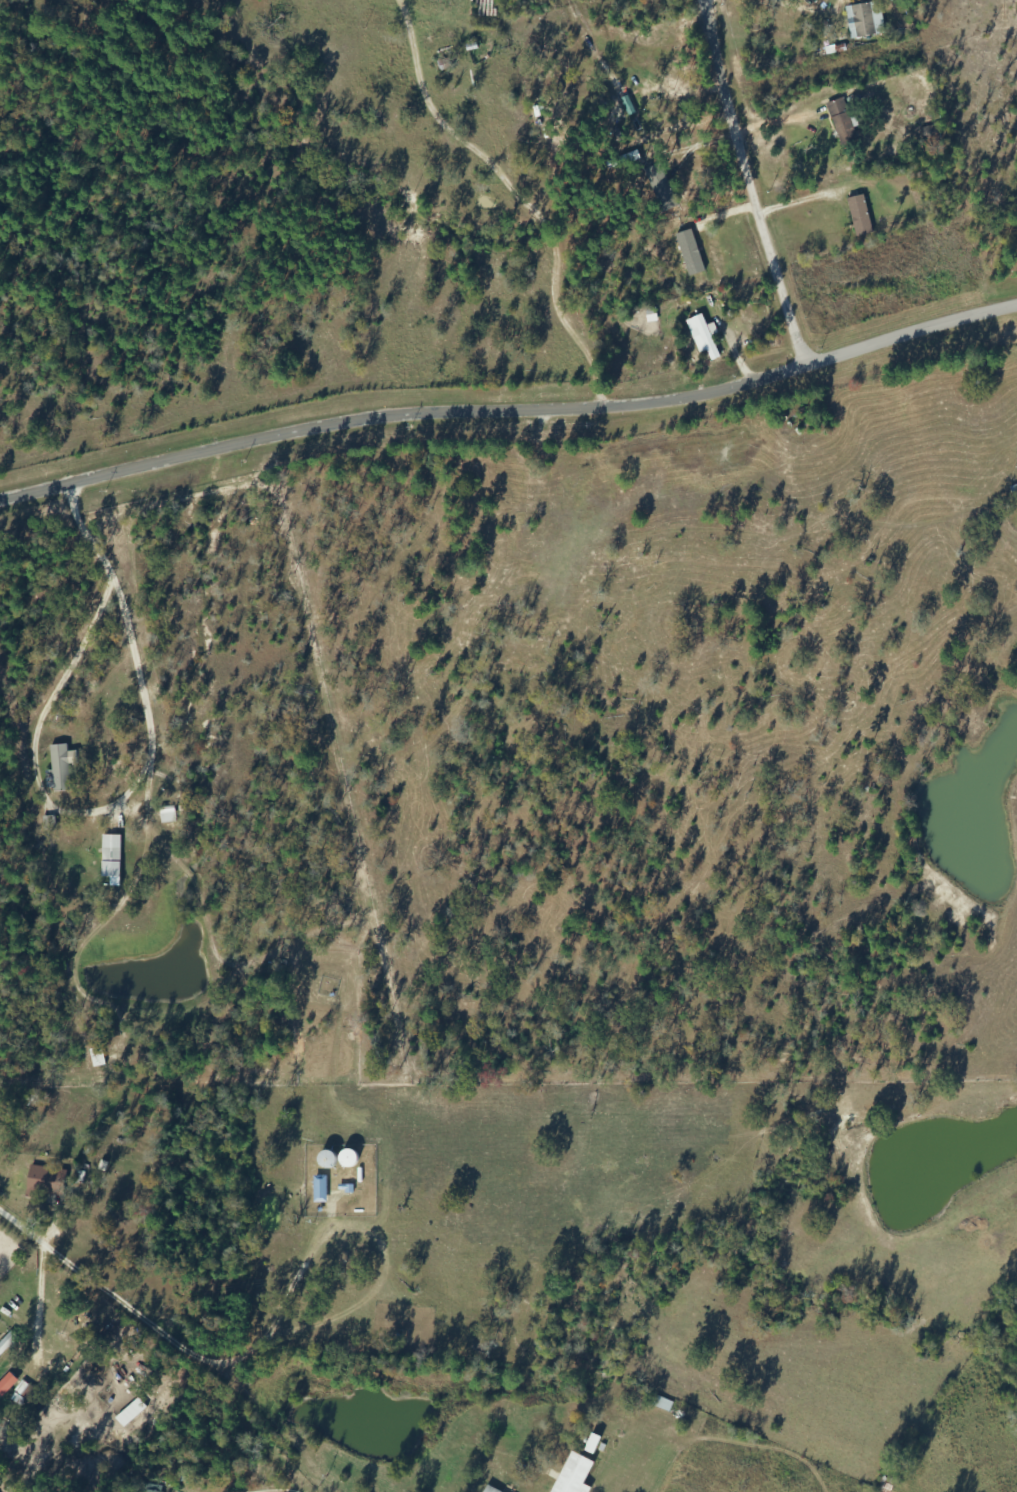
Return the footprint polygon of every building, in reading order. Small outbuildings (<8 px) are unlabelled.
[(850,6),(850,38),(870,38),(870,6),(850,6)] [(872,234),(863,196),(845,200),(854,238),(872,234)] [(76,754),(67,754),(66,746),(49,747),(51,793),(69,792),(68,764),(76,764),(76,754)] [(161,826),(175,823),(171,807),(158,811),(161,826)] [(120,878),(120,836),(99,836),(99,878),(120,878)] [(334,1165),(327,1152),(313,1159),(321,1172),(334,1165)] [(338,1163),(344,1169),(353,1159),(347,1154),(338,1163)] [(313,1203),(324,1203),(324,1180),(313,1180),(313,1203)] [(16,1339),(8,1332),(0,1341),(0,1358),(16,1339)] [(591,1463),(567,1452),(549,1491),(587,1491),(588,1489),(581,1485),(591,1463)] [(896,1482),(887,1478),(880,1491),(890,1491),(896,1482)]
